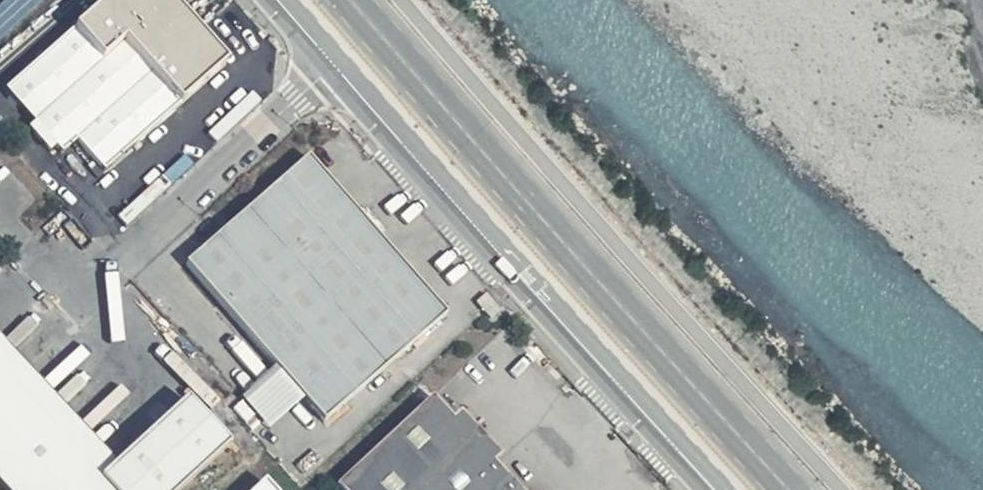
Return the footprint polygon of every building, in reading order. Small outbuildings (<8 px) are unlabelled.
[(0,3),(0,38),(42,0),(3,0),(0,3)] [(174,0),(106,0),(6,91),(24,110),(27,110),(49,132),(49,136),(65,153),(83,136),(113,168),(229,63),(174,0)] [(447,312),(309,154),(233,222),(186,263),(273,366),(237,402),(256,435),(305,395),(326,419),(447,312)] [(5,489),(178,489),(230,442),(186,394),(114,459),(0,337),(0,485),(5,489)] [(432,394),(336,485),(341,489),(522,489),(495,462),(504,453),(460,407),(452,415),(432,394)] [(269,479),(257,489),(279,489),(269,479)]
